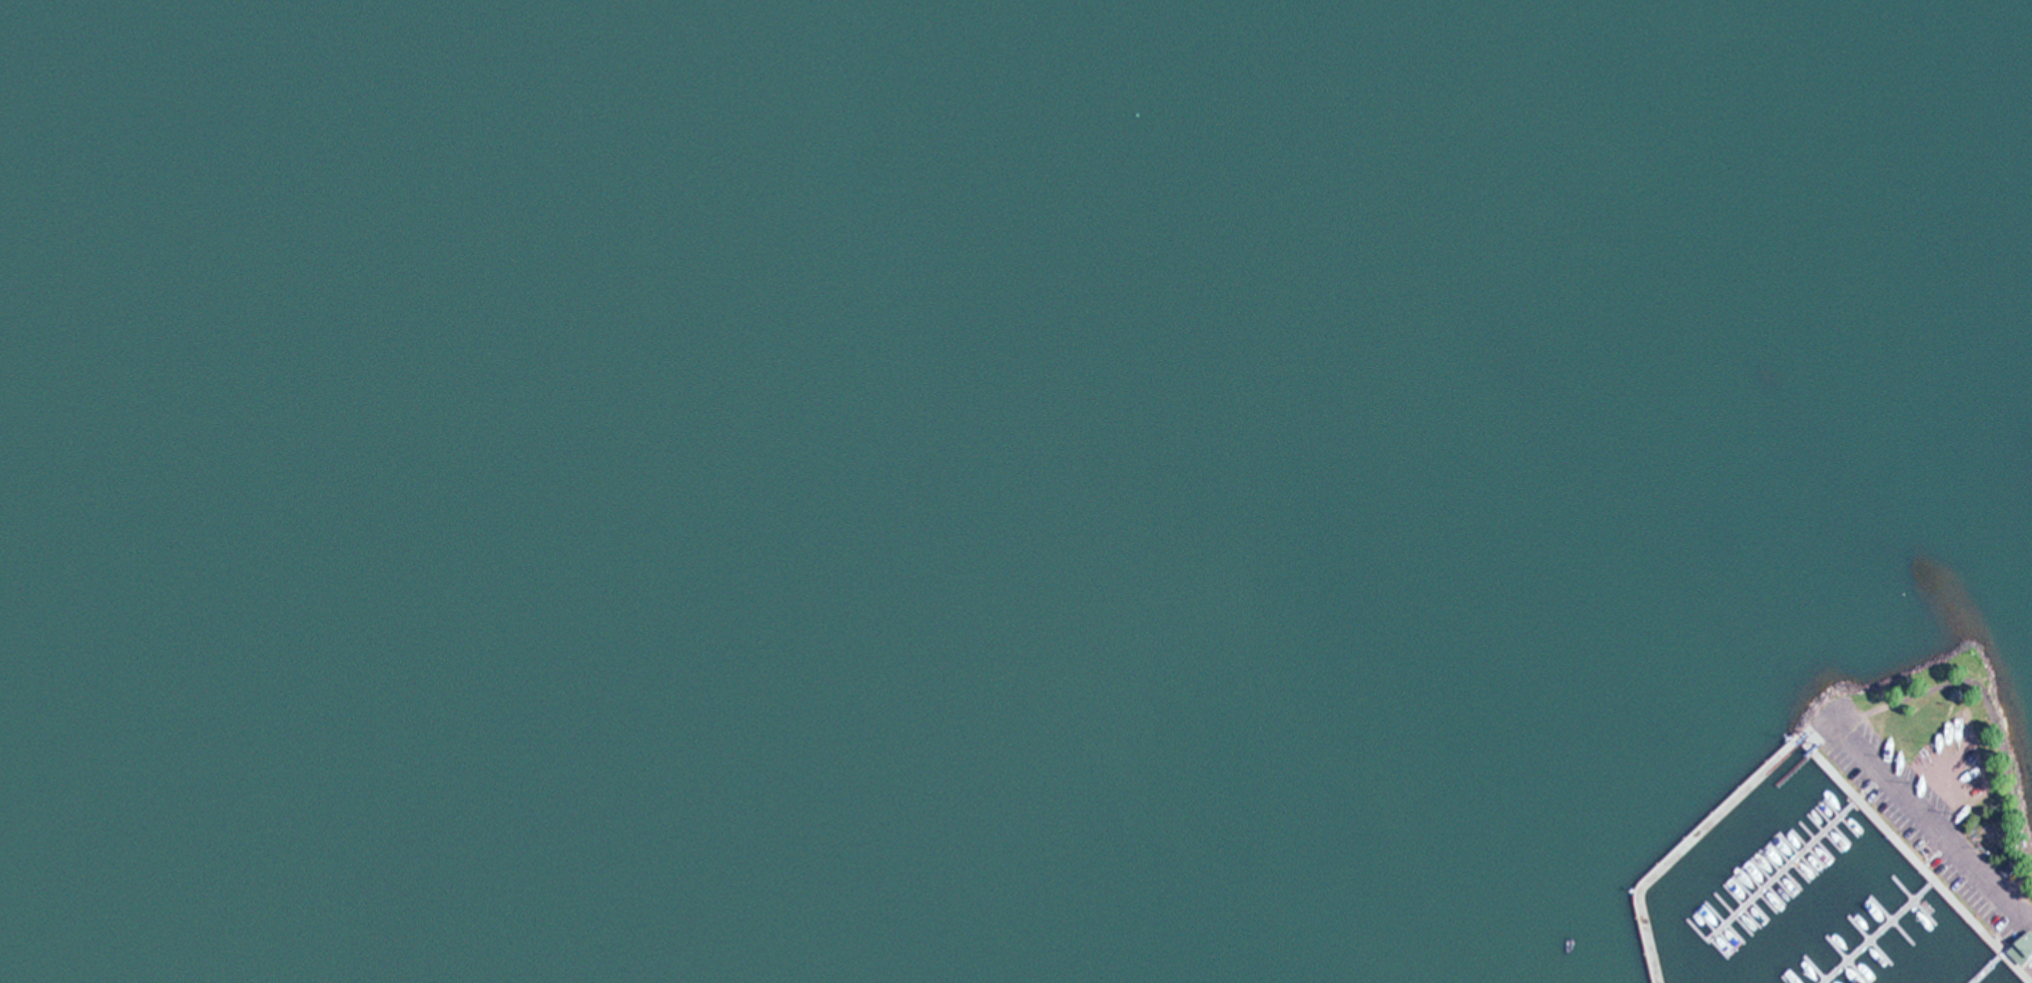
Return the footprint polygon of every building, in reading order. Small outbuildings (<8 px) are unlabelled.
[(2031,931),(2031,932),(2031,956),(2023,965),(2010,952),(2031,931)]
